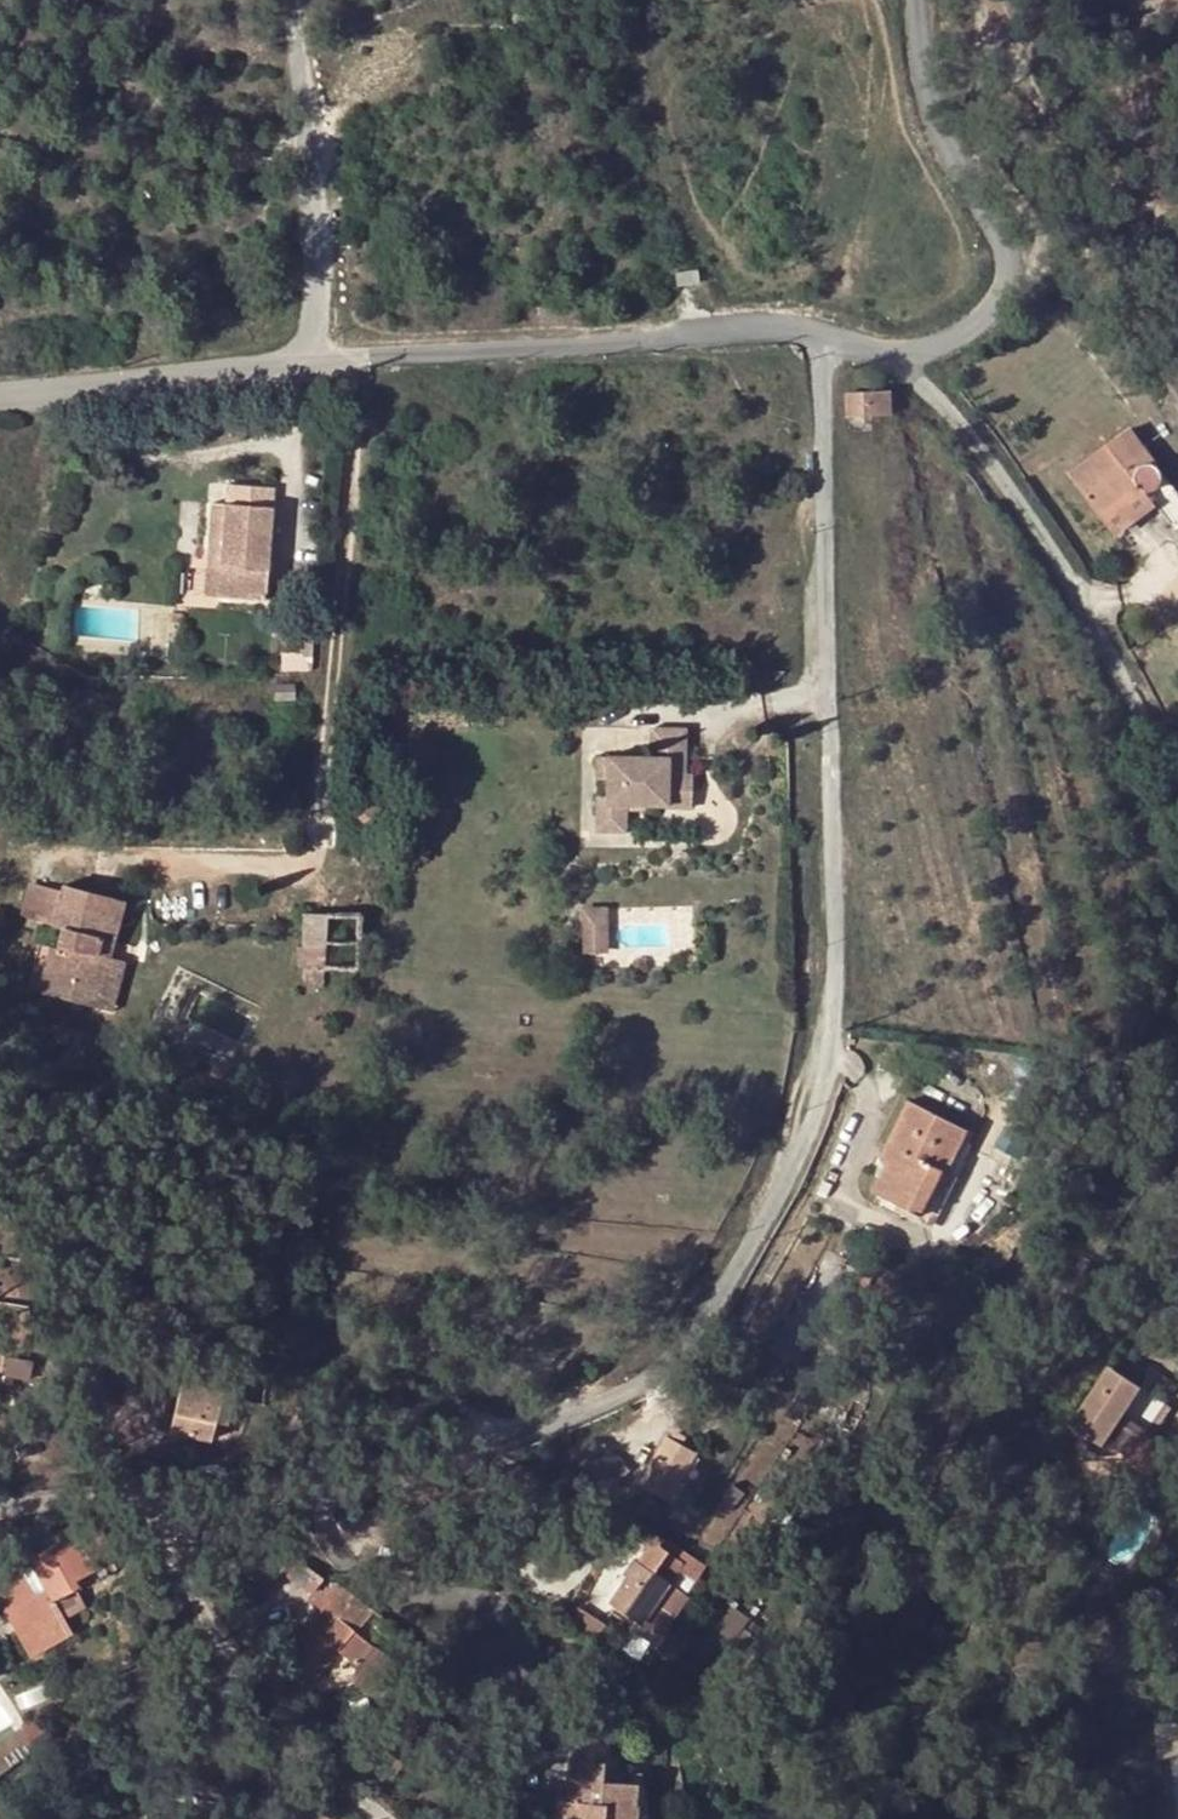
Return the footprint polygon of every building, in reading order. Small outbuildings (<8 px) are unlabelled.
[(336,36),(318,40),(321,55),(340,50),(336,36)] [(676,272),(677,287),(700,284),(699,270),(676,272)] [(889,391),(846,395),(847,416),(869,414),(891,413),(889,391)] [(1115,535),(1155,505),(1174,491),(1130,431),(1071,474),(1115,535)] [(272,487),(225,484),(224,503),(209,502),(205,560),(220,561),(218,596),(264,600),(272,487)] [(202,594),(218,596),(220,561),(205,560),(202,594)] [(293,686),(274,687),(275,700),(294,698),(293,686)] [(686,725),(659,724),(658,750),(611,748),(612,750),(599,751),(598,772),(610,773),(609,791),(598,791),(596,824),(623,826),(625,796),(667,797),(667,769),(686,769),(686,725)] [(667,769),(667,797),(667,800),(695,802),(695,769),(686,769),(667,769)] [(610,773),(598,772),(598,791),(609,791),(610,773)] [(51,923),(59,890),(25,882),(16,914),(51,923)] [(98,938),(109,898),(61,885),(59,890),(51,923),(50,926),(58,929),(54,949),(48,948),(37,993),(93,1008),(106,958),(99,956),(103,939),(98,938)] [(124,903),(109,898),(98,938),(103,939),(99,956),(106,958),(93,1008),(112,1014),(125,963),(111,960),(124,903)] [(616,952),(613,906),(587,908),(589,954),(616,952)] [(323,913),(301,913),(301,947),(323,947),(323,913)] [(358,914),(323,913),(323,947),(323,966),(358,966),(358,914)] [(295,966),(323,966),(323,947),(301,947),(295,947),(295,966)] [(969,1131),(908,1100),(882,1153),(881,1157),(882,1161),(887,1165),(874,1191),(923,1216),(969,1131)] [(1106,1367),(1071,1427),(1102,1446),(1137,1385),(1106,1367)] [(251,1398),(180,1381),(169,1432),(211,1442),(216,1423),(244,1428),(251,1398)] [(1165,1444),(1144,1432),(1125,1461),(1146,1475),(1165,1444)] [(665,1436),(639,1484),(668,1500),(694,1452),(665,1436)] [(602,1444),(580,1464),(590,1477),(613,1456),(602,1444)] [(1043,1489),(1036,1498),(1041,1502),(1048,1493),(1043,1489)] [(109,1553),(96,1529),(78,1540),(69,1525),(55,1533),(60,1541),(30,1558),(33,1565),(0,1583),(0,1602),(5,1612),(30,1657),(72,1633),(55,1602),(77,1590),(73,1582),(95,1571),(90,1564),(109,1553)] [(625,1577),(610,1604),(640,1622),(681,1557),(661,1546),(661,1549),(655,1546),(642,1566),(631,1560),(623,1576),(625,1577)] [(117,1567),(109,1553),(90,1564),(95,1571),(73,1582),(77,1590),(117,1567)] [(1167,1596),(1149,1585),(1137,1604),(1155,1615),(1167,1596)] [(338,1650),(353,1630),(368,1610),(339,1588),(300,1631),(294,1627),(277,1650),(311,1677),(335,1647),(338,1650)] [(371,1646),(353,1630),(338,1650),(356,1665),(371,1646)] [(582,1729),(578,1782),(577,1803),(570,1802),(557,1802),(556,1818),(635,1818),(636,1808),(601,1806),(606,1730),(582,1729)] [(570,1782),(570,1802),(577,1803),(578,1782),(570,1782)] [(115,1815),(117,1815),(129,1800),(120,1796),(115,1815)] [(124,1817),(129,1800),(117,1815),(124,1817)]
